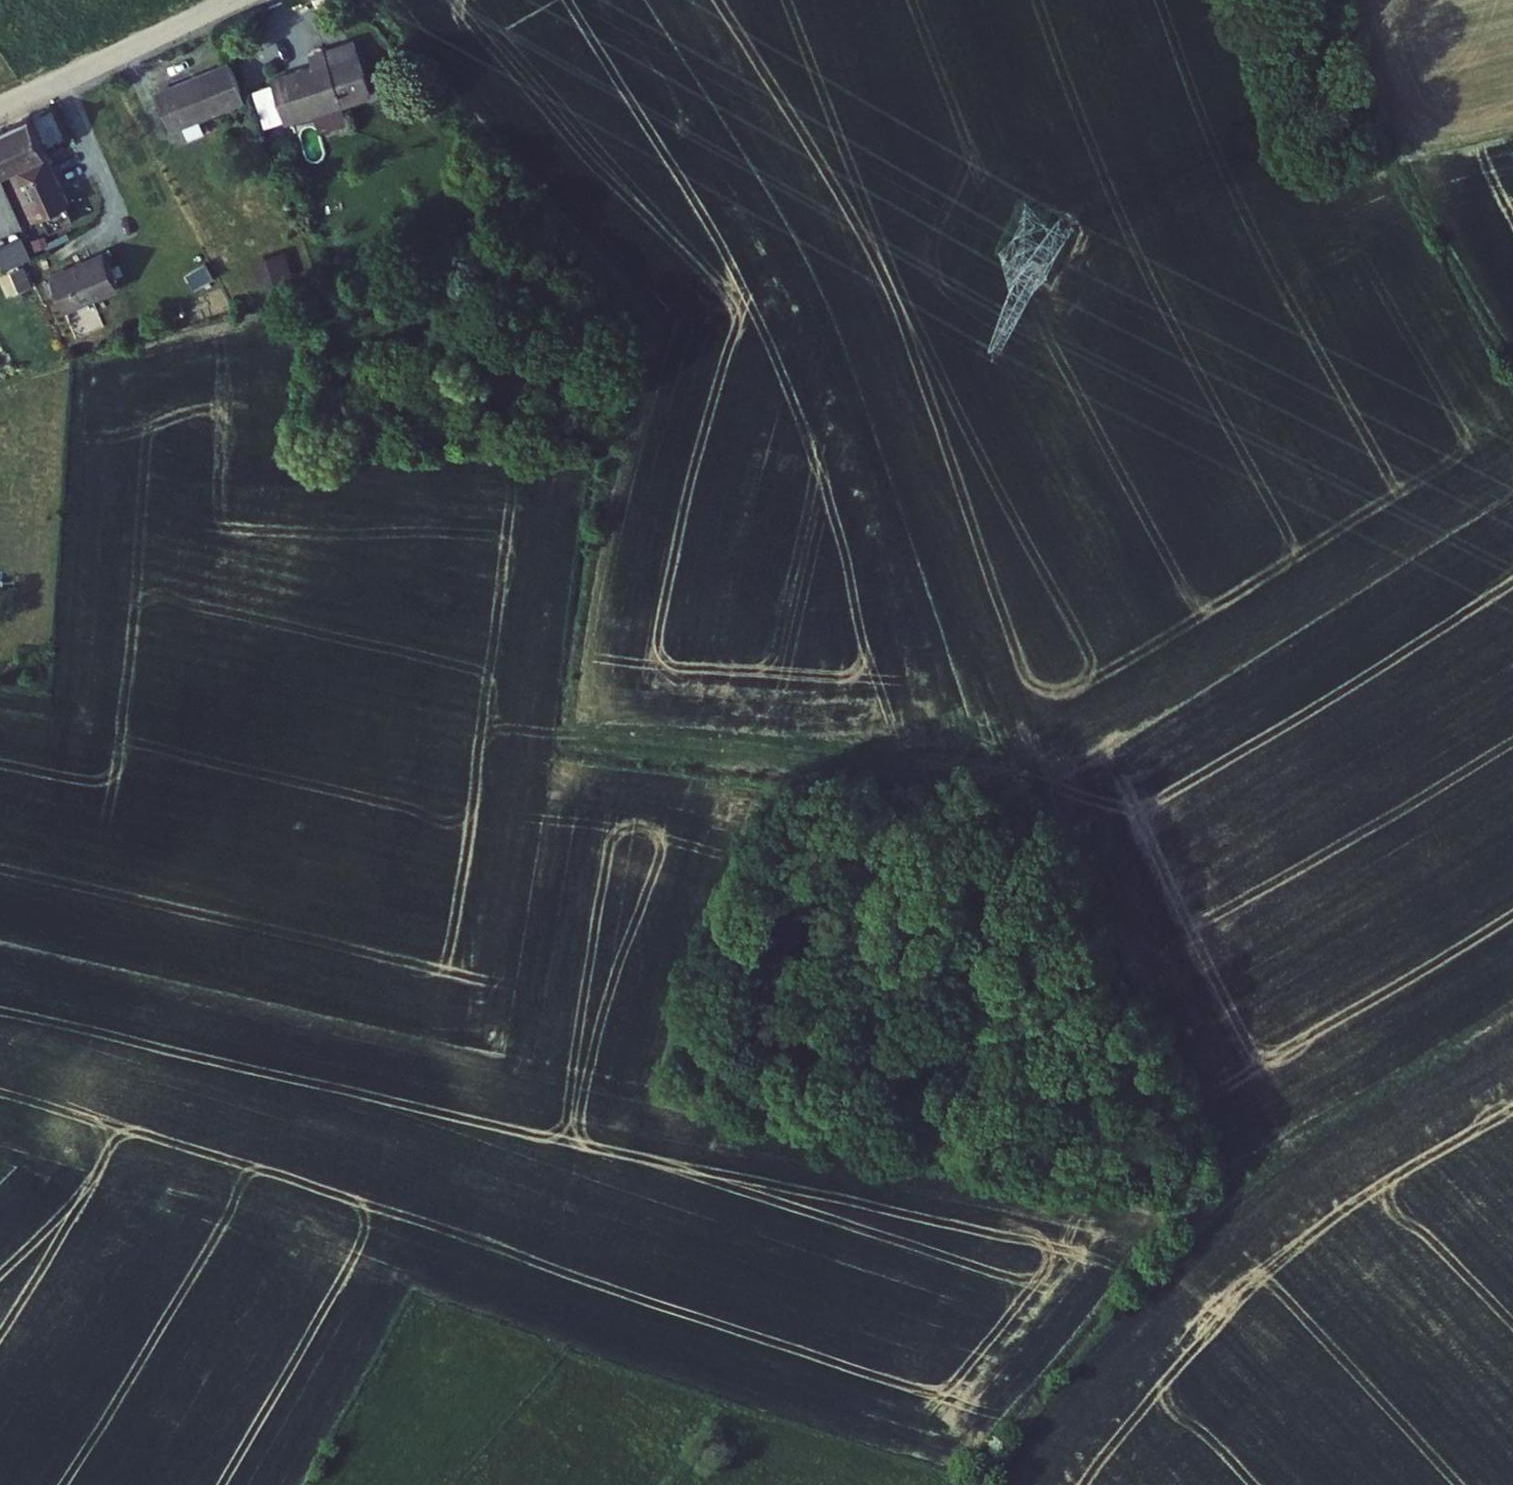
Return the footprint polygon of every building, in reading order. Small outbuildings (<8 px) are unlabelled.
[(291,63),(308,107),(364,86),(344,34),(330,39),(334,51),(309,61),(308,57),(291,63)] [(252,49),(222,60),(235,98),(268,87),(252,49)] [(177,77),(190,116),(235,98),(222,60),(177,77)] [(0,133),(0,166),(24,160),(28,169),(40,163),(61,212),(94,201),(53,109),(13,129),(0,133)] [(74,260),(88,291),(144,267),(130,237),(74,260)] [(255,257),(261,285),(294,277),(287,250),(255,257)]
